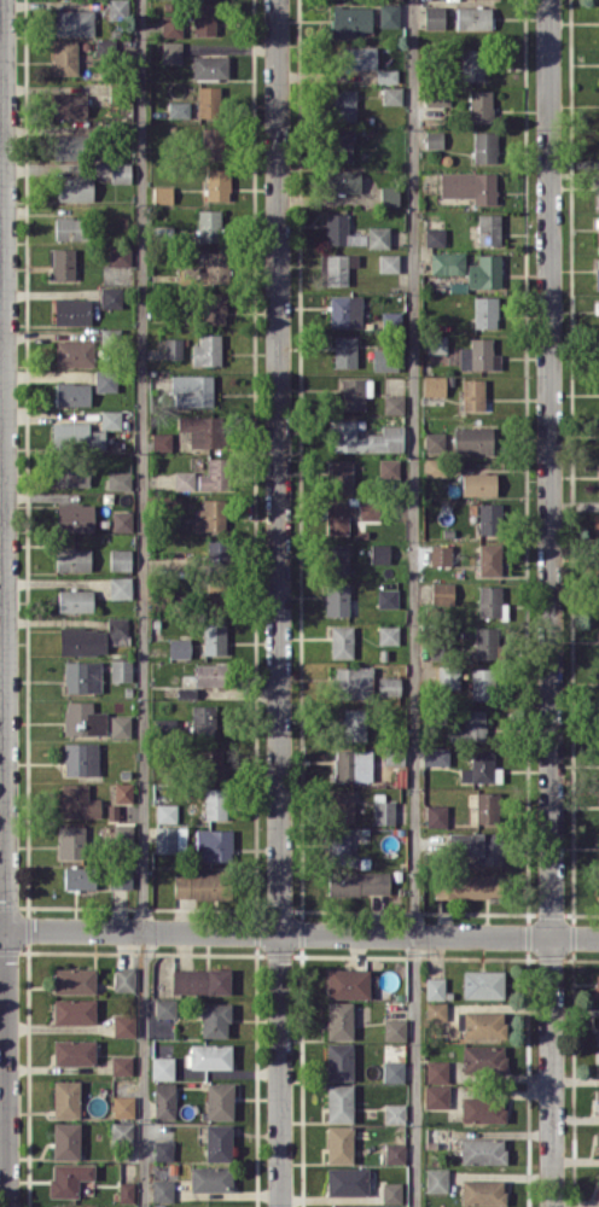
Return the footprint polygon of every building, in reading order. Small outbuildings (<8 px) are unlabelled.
[(128,20),(128,0),(108,0),(108,20),(128,20)] [(193,34),(215,35),(216,4),(194,3),(193,34)] [(392,31),(392,24),(400,24),(399,3),(378,4),(379,32),(392,31)] [(372,35),(371,5),(332,6),(333,36),(372,35)] [(445,6),(424,5),(424,27),(444,27),(445,6)] [(456,29),(490,30),(491,7),(456,6),(456,29)] [(93,9),(54,9),(55,35),(94,35),(93,9)] [(182,36),(181,14),(162,14),(162,36),(182,36)] [(52,40),(53,74),(78,74),(78,40),(52,40)] [(181,63),(181,41),(162,41),(161,63),(181,63)] [(376,69),(376,47),(343,46),(342,68),(376,69)] [(483,49),(461,48),(460,79),(483,80),(483,49)] [(227,55),(192,56),(193,79),(228,78),(227,55)] [(375,82),(397,82),(397,69),(376,69),(375,82)] [(197,117),(220,118),(221,86),(197,86),(197,117)] [(401,86),(382,87),(382,104),(401,104),(401,86)] [(448,105),(448,88),(425,89),(426,105),(448,105)] [(355,89),(331,89),(332,120),(355,120),(355,89)] [(469,121),(492,121),(492,90),(469,90),(469,121)] [(87,117),(88,93),(50,92),(50,116),(87,117)] [(189,101),(168,101),(168,117),(189,117),(189,101)] [(202,127),(203,157),(224,157),(223,127),(202,127)] [(351,131),(328,130),(327,161),(350,162),(351,131)] [(443,148),(443,130),(425,131),(425,148),(443,148)] [(495,162),(496,131),(474,131),(473,162),(495,162)] [(81,159),(81,133),(53,134),(54,160),(81,159)] [(110,183),(130,183),(131,163),(111,163),(110,183)] [(228,200),(229,169),(206,168),(206,200),(228,200)] [(360,169),(326,170),(326,192),(360,192),(360,169)] [(495,172),(440,172),(440,196),(473,197),(473,203),(495,203),(495,172)] [(57,200),(92,201),(92,176),(57,175),(57,200)] [(153,202),(172,203),(172,186),(153,185),(153,202)] [(380,206),(398,206),(398,186),(380,186),(380,206)] [(220,209),(197,210),(198,241),(221,240),(220,209)] [(347,234),(347,213),(325,213),(326,245),(366,244),(366,234),(347,234)] [(500,213),(477,214),(478,245),(500,245),(500,213)] [(81,240),(82,217),(55,216),(55,240),(81,240)] [(389,226),(367,227),(368,248),(389,248),(389,226)] [(425,246),(445,246),(444,228),(425,228),(425,246)] [(131,245),(109,245),(108,265),(130,265),(131,245)] [(74,248),(52,248),(52,279),(74,279),(74,248)] [(225,283),(226,251),(206,251),(206,267),(183,266),(183,281),(225,283)] [(464,273),(464,252),(430,252),(431,274),(464,273)] [(347,285),(347,266),(357,266),(357,254),(320,254),(320,285),(347,285)] [(379,272),(398,271),(398,254),(379,254),(379,272)] [(501,254),(477,254),(477,264),(467,264),(467,287),(500,287),(501,254)] [(100,307),(121,308),(121,287),(100,286),(100,307)] [(225,324),(226,293),(204,292),(203,323),(225,324)] [(362,295),(329,295),(329,327),(361,328),(362,295)] [(497,327),(497,296),(474,296),(474,327),(497,327)] [(55,325),(90,324),(90,298),(54,298),(55,325)] [(192,366),(220,365),(219,334),(198,334),(199,344),(191,344),(192,366)] [(446,352),(446,335),(427,335),(428,352),(446,352)] [(334,367),(356,367),(355,336),(333,336),(334,367)] [(492,354),(491,337),(470,338),(470,346),(459,347),(459,369),(500,368),(500,353),(492,354)] [(164,338),(165,359),(182,358),(181,338),(164,338)] [(95,365),(94,340),(55,341),(56,366),(95,365)] [(372,371),(396,370),(395,348),(372,348),(372,371)] [(117,390),(116,369),(95,369),(95,391),(117,390)] [(212,374),(171,375),(172,406),(212,406),(212,374)] [(423,396),(444,396),(445,375),(424,375),(423,396)] [(341,409),(364,410),(364,395),(371,395),(371,379),(341,378),(341,409)] [(461,410),(484,409),(483,379),(461,379),(461,410)] [(89,383),(55,382),(55,405),(89,405),(89,383)] [(383,413),(403,413),(403,395),(384,395),(383,413)] [(120,429),(121,410),(101,409),(100,428),(120,429)] [(222,415),(177,416),(178,430),(189,430),(190,447),(223,446),(222,415)] [(89,422),(52,421),(52,447),(104,448),(104,430),(88,430),(89,422)] [(333,451),(403,452),(403,424),(381,424),(381,435),(356,434),(357,421),(333,421),(333,451)] [(454,452),(492,453),(493,428),(454,427),(454,452)] [(171,433),(152,432),(152,450),(171,450),(171,433)] [(424,432),(425,450),(445,450),(444,432),(424,432)] [(207,473),(197,473),(198,489),(228,489),(227,457),(206,457),(207,473)] [(379,458),(379,477),(400,477),(399,458),(379,458)] [(425,476),(444,475),(443,458),(425,458),(425,476)] [(330,492),(355,492),(355,460),(330,460),(330,492)] [(54,486),(89,485),(88,461),(53,462),(54,486)] [(174,470),(173,489),(193,489),(194,471),(174,470)] [(131,472),(108,471),(107,489),(130,490),(131,472)] [(496,495),(496,473),(462,472),(461,495),(496,495)] [(194,509),(194,530),(225,531),(225,499),(202,498),(202,510),(194,509)] [(94,531),(94,502),(58,503),(58,531),(94,531)] [(326,533),(348,533),(348,514),(353,514),(353,502),(326,502),(326,533)] [(359,519),(377,519),(376,502),(358,502),(359,519)] [(479,533),(501,533),(501,503),(478,503),(479,533)] [(112,511),(113,531),(132,530),(132,510),(112,511)] [(348,544),(328,543),(327,574),(348,575),(348,544)] [(389,563),(389,544),(370,543),(370,563),(389,563)] [(478,543),(479,576),(502,576),(501,543),(478,543)] [(429,545),(430,565),(451,565),(451,545),(429,545)] [(56,571),(90,570),(90,547),(55,548),(56,571)] [(110,570),(131,570),(131,548),(109,549),(110,570)] [(131,576),(109,577),(109,599),(132,598),(131,576)] [(453,583),(431,582),(431,604),(453,604),(453,583)] [(348,616),(348,585),(325,585),(324,616),(348,616)] [(500,585),(478,586),(478,617),(501,616),(500,585)] [(208,604),(220,604),(220,587),(208,586),(208,604)] [(92,611),(92,589),(58,590),(58,612),(92,611)] [(377,607),(396,607),(397,590),(377,589),(377,607)] [(128,618),(108,617),(108,635),(127,636),(128,618)] [(225,623),(203,623),(203,654),(225,654),(225,623)] [(378,644),(398,644),(398,625),(378,625),(378,644)] [(353,658),(353,626),(331,626),(330,658),(353,658)] [(475,657),(497,658),(498,626),(475,626),(475,657)] [(60,654),(106,654),(106,628),(60,627),(60,654)] [(190,638),(168,639),(169,658),(190,657),(190,638)] [(130,659),(110,659),(110,681),(131,681),(130,659)] [(100,661),(64,661),(64,692),(100,692),(100,661)] [(194,664),(195,687),(222,686),(222,663),(194,664)] [(438,666),(438,688),(459,688),(459,665),(438,666)] [(334,667),(335,698),(373,697),(372,666),(334,667)] [(493,668),(471,668),(470,699),(491,700),(493,668)] [(377,695),(400,696),(400,677),(378,676),(377,695)] [(164,687),(164,699),(195,698),(195,686),(164,687)] [(64,735),(106,734),(106,712),(92,712),(92,701),(64,701),(64,735)] [(215,705),(191,705),(190,735),(214,735),(215,705)] [(368,739),(366,708),(343,709),(344,740),(368,739)] [(485,741),(485,709),(463,709),(463,727),(449,727),(449,740),(485,741)] [(110,737),(130,737),(131,715),(110,715),(110,737)] [(97,742),(63,742),(64,775),(97,775),(97,742)] [(403,764),(402,745),(385,745),(386,764),(403,764)] [(221,776),(222,747),(203,746),(202,776),(221,776)] [(449,747),(422,747),(422,764),(448,765),(449,747)] [(371,781),(371,749),(334,750),(334,781),(371,781)] [(493,749),(470,750),(471,768),(459,768),(459,781),(493,780),(493,749)] [(132,782),(114,782),(114,802),(131,802),(132,782)] [(88,783),(60,783),(59,817),(99,817),(99,798),(87,798),(88,783)] [(226,787),(203,788),(204,820),(227,819),(226,787)] [(353,792),(331,791),(330,822),(352,822),(353,792)] [(475,823),(500,823),(501,792),(475,791),(475,823)] [(395,801),(373,801),(373,823),(394,824),(395,801)] [(176,822),(176,804),(156,804),(156,822),(176,822)] [(426,826),(446,826),(446,804),(425,805),(426,826)] [(133,823),(113,824),(114,844),(133,844),(133,823)] [(85,825),(58,825),(58,858),(86,858),(85,825)] [(186,825),(154,826),(155,852),(186,851),(186,825)] [(233,829),(196,829),(195,860),(232,861),(233,829)] [(349,863),(350,831),(328,831),(328,863),(349,863)] [(447,833),(447,856),(481,855),(481,864),(502,864),(501,832),(447,833)] [(64,890),(95,891),(96,867),(64,866),(64,890)] [(132,866),(109,866),(108,888),(131,888),(132,866)] [(389,894),(389,870),(327,872),(328,895),(389,894)] [(498,898),(498,874),(434,875),(435,899),(498,898)] [(113,990),(135,990),(135,967),(113,966),(113,990)] [(94,993),(94,968),(53,968),(53,992),(94,993)] [(172,969),(172,994),(230,993),(229,968),(172,969)] [(368,969),(326,969),(325,997),(368,998),(368,969)] [(503,970),(462,971),(463,998),(503,998),(503,970)] [(425,999),(444,999),(444,977),(425,977),(425,999)] [(53,1024),(95,1023),(94,998),(53,999),(53,1024)] [(175,1017),(175,999),(155,998),(155,1017),(175,1017)] [(327,1039),(352,1038),(351,1001),(326,1002),(327,1039)] [(446,1020),(445,1001),(426,1002),(426,1020),(446,1020)] [(201,1037),(228,1037),(229,1003),(202,1002),(201,1037)] [(504,1011),(456,1012),(456,1030),(463,1030),(463,1038),(505,1037),(504,1011)] [(135,1036),(134,1014),(113,1014),(114,1036),(135,1036)] [(404,1018),(384,1018),(384,1040),(404,1040),(404,1018)] [(54,1065),(94,1064),(94,1039),(53,1040),(54,1065)] [(327,1080),(352,1080),(352,1042),(326,1043),(327,1080)] [(190,1068),(231,1069),(231,1044),(190,1044),(190,1068)] [(505,1046),(463,1045),(462,1073),(505,1073),(505,1046)] [(111,1055),(112,1075),(131,1074),(131,1055),(111,1055)] [(174,1057),(151,1057),(151,1079),(173,1079),(174,1057)] [(403,1082),(404,1061),(383,1060),(383,1082),(403,1082)] [(426,1082),(447,1082),(447,1061),(426,1060),(426,1082)] [(53,1117),(79,1117),(79,1080),(53,1080),(53,1117)] [(175,1082),(155,1082),(154,1118),(174,1118),(175,1082)] [(233,1119),(232,1082),(206,1082),(207,1119),(233,1119)] [(327,1121),(352,1122),(353,1084),(327,1084),(327,1121)] [(448,1107),(448,1085),(424,1085),(423,1107),(448,1107)] [(134,1117),(134,1095),(112,1096),(113,1117),(134,1117)] [(504,1122),(505,1098),(461,1097),(461,1121),(504,1122)] [(404,1123),(404,1104),(385,1104),(385,1123),(404,1123)] [(79,1159),(79,1122),(53,1122),(52,1159),(79,1159)] [(133,1122),(111,1122),(111,1143),(133,1142),(133,1122)] [(205,1160),(231,1161),(231,1124),(205,1124),(205,1160)] [(327,1163),(352,1163),(352,1125),(326,1126),(327,1163)] [(505,1138),(460,1138),(460,1164),(505,1164),(505,1138)] [(172,1139),(154,1140),(155,1161),(173,1160),(172,1139)] [(384,1163),(404,1163),(404,1143),(384,1142),(384,1163)] [(94,1164),(51,1163),(50,1197),(78,1197),(78,1180),(94,1180),(94,1164)] [(231,1190),(231,1166),(190,1167),(190,1191),(231,1190)] [(326,1196),(367,1196),(367,1167),(327,1167),(326,1196)] [(447,1191),(447,1168),(425,1168),(425,1192),(447,1191)] [(172,1179),(152,1179),(152,1201),(172,1202),(172,1179)] [(461,1204),(504,1204),(504,1180),(461,1179),(461,1204)] [(133,1182),(118,1181),(118,1202),(133,1202),(133,1182)] [(382,1203),(402,1203),(401,1182),(381,1182),(382,1203)]
